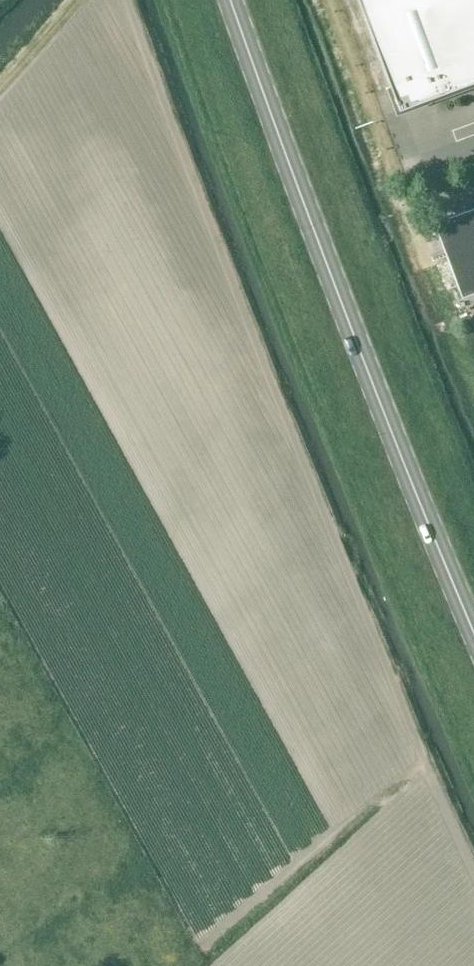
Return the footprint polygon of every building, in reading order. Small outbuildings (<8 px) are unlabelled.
[(399,110),(473,82),(473,0),(359,0),(399,110)] [(434,223),(448,260),(473,250),(473,216),(472,209),(434,223)] [(448,260),(462,297),(473,293),(473,250),(448,260)]
